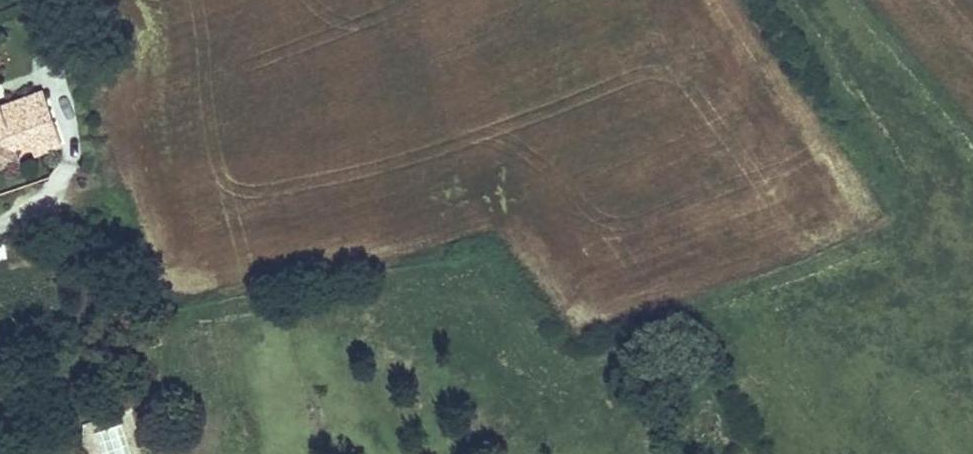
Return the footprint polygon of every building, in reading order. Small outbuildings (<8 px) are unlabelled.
[(18,158),(14,148),(10,138),(26,132),(19,113),(44,103),(39,90),(0,105),(0,165),(18,158)] [(44,103),(19,113),(26,132),(10,138),(14,148),(30,142),(34,153),(60,143),(44,103)] [(124,426),(96,436),(103,453),(134,453),(124,426)]
